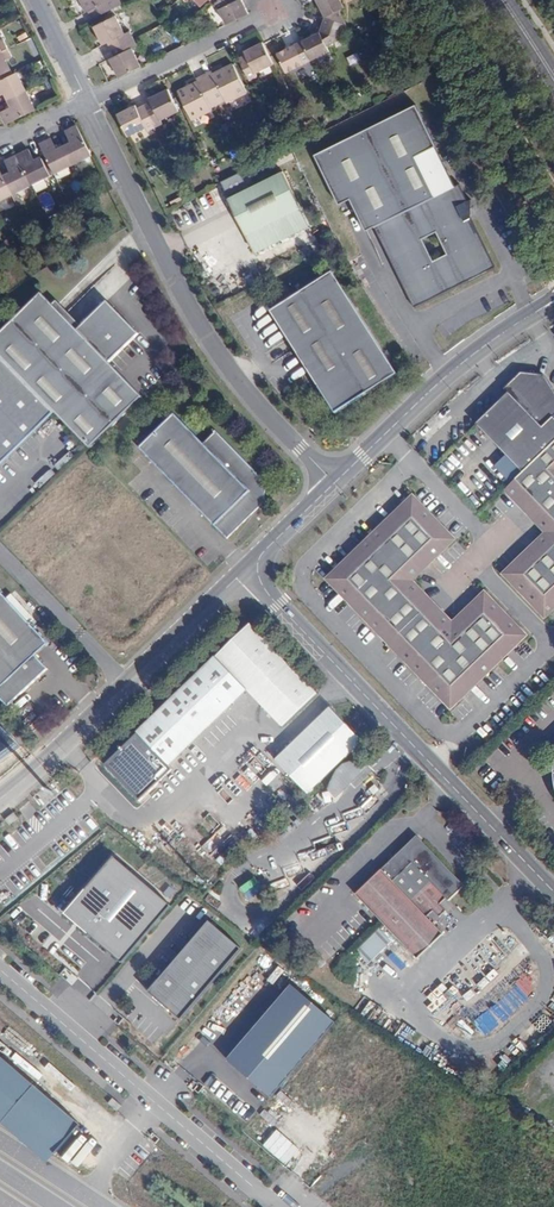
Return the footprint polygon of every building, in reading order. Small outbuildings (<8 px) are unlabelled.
[(87,12),(90,11),(94,19),(120,6),(118,0),(81,0),(87,12)] [(226,25),(249,14),(242,0),(220,0),(214,5),(220,11),(226,25)] [(343,32),(345,25),(338,11),(343,8),(339,0),(316,0),(325,17),(322,25),(343,32)] [(94,27),(103,45),(109,42),(112,50),(134,39),(130,32),(125,33),(117,16),(94,27)] [(182,22),(178,18),(173,22),(177,27),(182,22)] [(340,39),(343,32),(322,25),(319,33),(302,41),(311,61),(328,52),(326,46),(340,39)] [(21,43),(26,54),(34,50),(29,39),(21,43)] [(134,39),(112,50),(115,57),(110,59),(119,78),(142,67),(132,49),(137,46),(134,39)] [(9,48),(5,40),(0,42),(0,53),(9,48)] [(251,74),(273,63),(264,44),(263,41),(244,51),(246,55),(235,61),(245,81),(253,78),(251,74)] [(286,73),(311,61),(302,41),(295,45),(277,54),(286,73)] [(9,48),(0,53),(0,75),(11,70),(6,60),(13,56),(9,48)] [(350,65),(361,61),(357,53),(347,57),(350,65)] [(204,75),(218,103),(225,100),(227,102),(247,92),(233,64),(215,73),(213,74),(212,72),(204,75)] [(9,100),(26,91),(17,73),(0,81),(0,96),(6,94),(9,100)] [(211,107),(218,103),(204,75),(197,79),(198,82),(195,83),(178,91),(192,119),(212,109),(211,107)] [(144,104),(155,127),(162,123),(160,119),(178,111),(167,89),(149,98),(151,101),(144,104)] [(35,110),(26,91),(9,100),(12,107),(0,112),(0,113),(5,124),(35,110)] [(127,135),(128,135),(145,127),(147,130),(155,127),(144,104),(137,108),(135,104),(116,113),(127,135)] [(464,203),(468,201),(460,185),(456,185),(415,106),(315,155),(339,204),(351,198),(367,230),(375,227),(415,306),(496,266),(471,218),(464,203)] [(73,166),(91,157),(76,126),(65,131),(71,144),(64,147),(73,166)] [(54,175),(73,166),(64,147),(58,150),(51,138),(39,145),(54,175)] [(16,156),(31,187),(49,178),(41,161),(41,160),(34,163),(28,150),(16,156)] [(13,196),(31,187),(16,156),(4,162),(10,174),(4,177),(13,196)] [(41,161),(49,178),(52,176),(45,160),(41,161)] [(13,196),(4,177),(0,170),(0,202),(13,196)] [(226,203),(246,240),(301,211),(280,174),(247,192),(226,203)] [(217,188),(226,203),(247,192),(238,176),(217,188)] [(40,195),(43,208),(53,205),(50,192),(40,195)] [(301,211),(246,240),(256,258),(311,229),(301,211)] [(333,276),(272,315),(297,356),(335,415),(397,376),(333,276)] [(0,336),(0,353),(57,412),(92,447),(144,396),(111,363),(140,334),(108,301),(79,330),(43,294),(0,336)] [(57,412),(0,353),(0,467),(57,412)] [(553,443),(553,419),(552,416),(553,414),(553,393),(543,375),(521,375),(505,391),(508,395),(476,425),(506,457),(522,474),(553,443)] [(175,415),(140,449),(228,539),(267,503),(267,482),(218,432),(204,445),(175,415)] [(313,424),(309,427),(317,435),(320,432),(313,424)] [(70,437),(56,452),(61,458),(54,465),(60,470),(81,447),(70,437)] [(522,474),(511,485),(504,491),(545,534),(503,575),(543,617),(553,607),(553,443),(522,474)] [(522,474),(506,457),(494,467),(511,485),(522,474)] [(413,498),(327,580),(449,708),(525,635),(484,593),(451,624),(411,582),(454,541),(413,498)] [(8,706),(41,676),(42,662),(36,655),(48,644),(0,592),(0,698),(8,706)] [(247,691),(281,727),(316,694),(251,625),(137,733),(138,733),(168,765),(247,691)] [(362,743),(329,708),(273,761),(306,796),(329,773),(362,743)] [(22,747),(0,725),(0,763),(22,747)] [(173,770),(168,765),(138,733),(105,765),(140,802),(173,770)] [(350,771),(364,766),(358,760),(344,764),(337,770),(330,790),(331,791),(339,786),(345,774),(350,771)] [(365,768),(364,766),(350,771),(345,774),(339,786),(331,791),(335,796),(365,768)] [(18,817),(13,812),(5,819),(9,824),(18,817)] [(421,840),(417,844),(413,840),(356,893),(418,958),(443,934),(427,916),(434,910),(439,916),(446,910),(440,903),(446,898),(448,899),(463,884),(423,840),(421,840)] [(118,856),(69,913),(126,962),(175,905),(118,856)] [(153,992),(186,1021),(245,951),(212,923),(153,992)] [(391,942),(381,931),(357,954),(368,964),(391,942)] [(233,1062),(276,1099),(340,1026),(296,989),(233,1062)] [(47,1161),(82,1129),(0,1055),(0,1125),(2,1122),(47,1161)] [(122,1106),(113,1098),(109,1104),(117,1111),(122,1106)] [(139,1149),(119,1176),(124,1180),(144,1152),(139,1149)]
